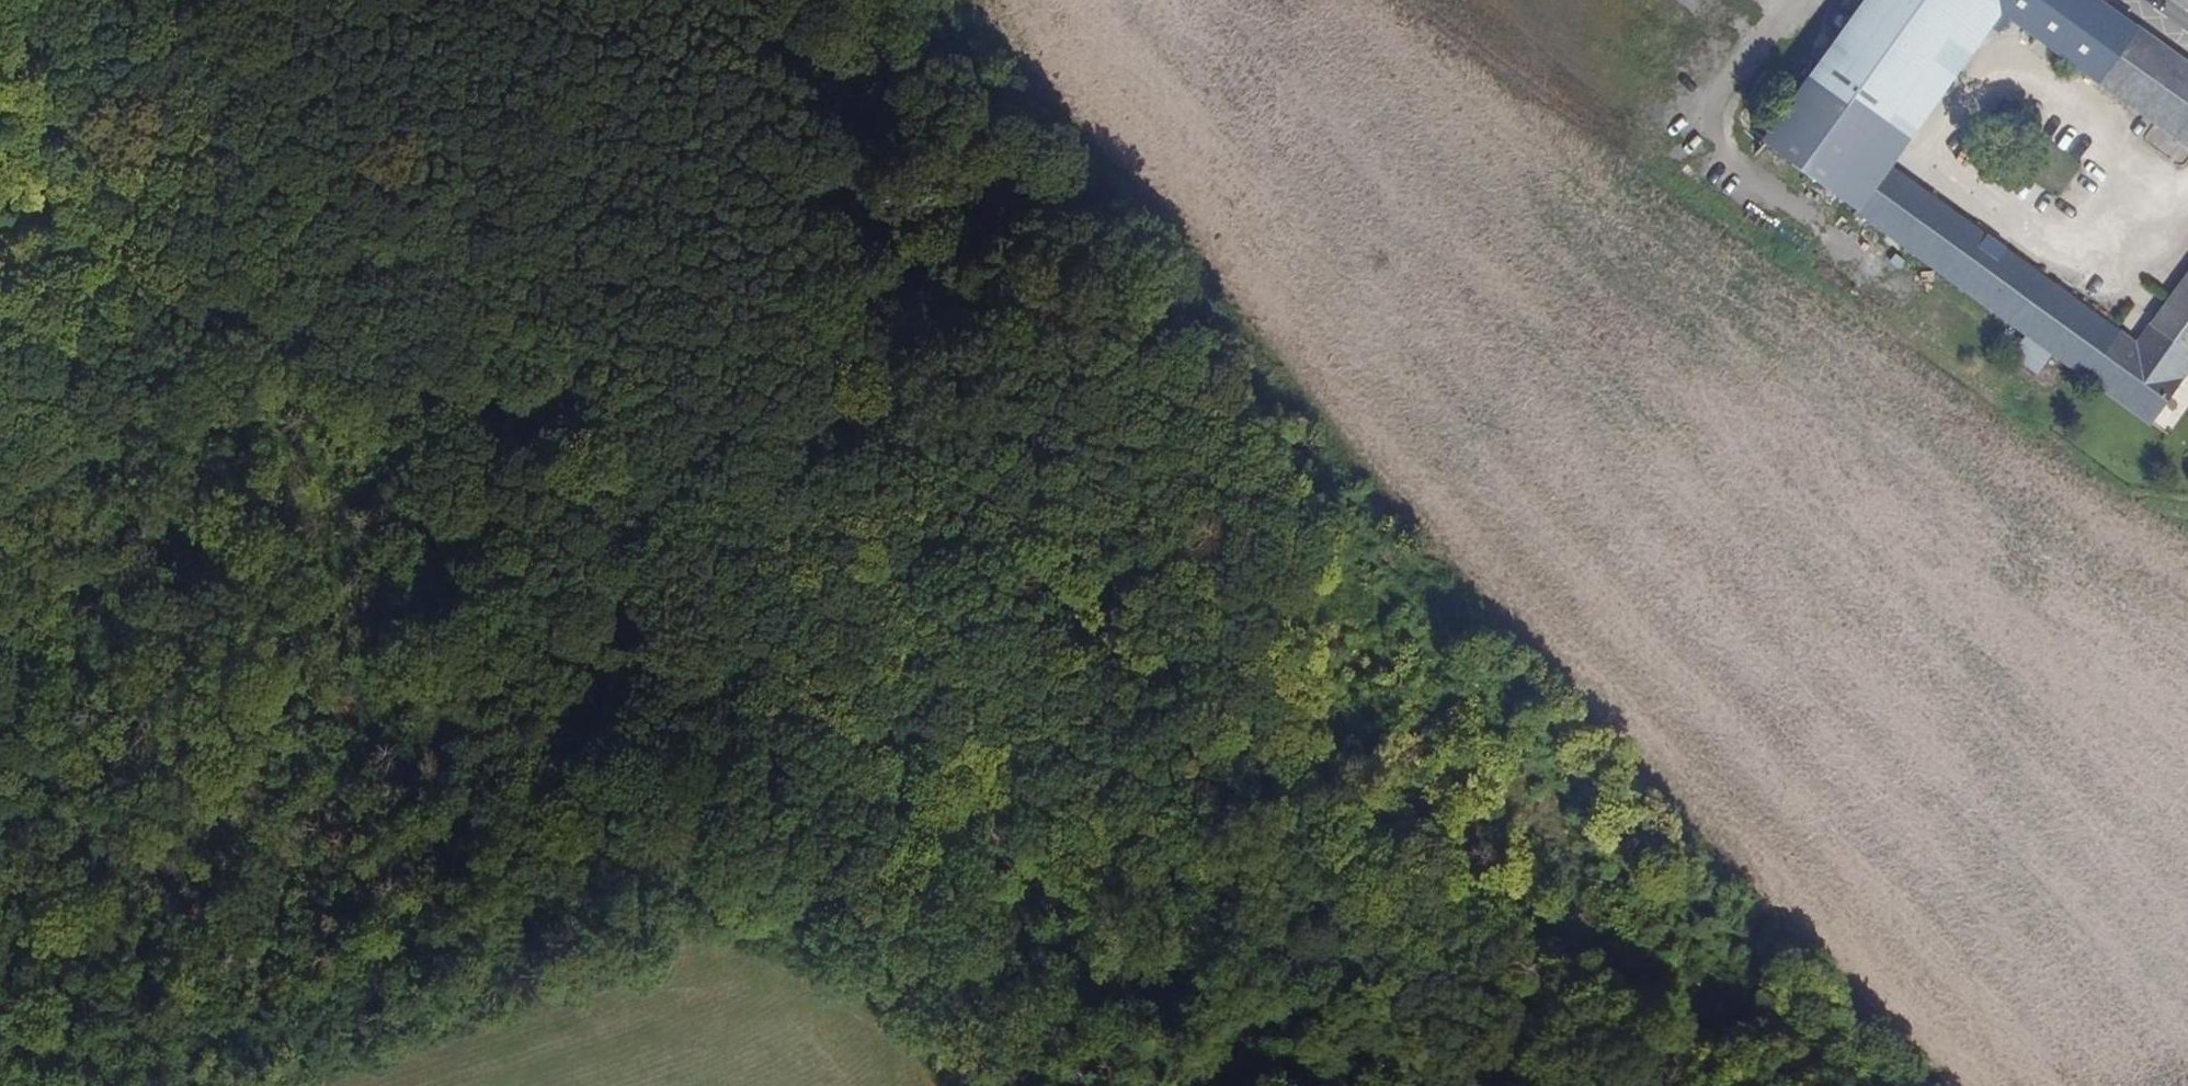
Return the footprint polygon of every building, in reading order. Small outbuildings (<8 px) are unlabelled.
[(1890,158),(1996,14),(2006,0),(1855,0),(1795,84),(1781,106),(1756,138),(1853,208),(1890,158)] [(2103,0),(2006,0),(1996,14),(2100,90),(2144,30),(2103,0)] [(2144,30),(2100,90),(2187,152),(2187,62),(2144,30)] [(1781,106),(1795,84),(1779,74),(1764,90),(1781,106)] [(1928,231),(1950,201),(1890,158),(1853,208),(1896,241),(1913,219),(1928,231)] [(1954,283),(1993,233),(1950,201),(1928,231),(1913,219),(1896,241),(1954,283)] [(2113,319),(1993,233),(1954,283),(2084,380),(2115,335),(2106,328),(2113,319)] [(2166,300),(2187,315),(2187,271),(2166,300)] [(2187,361),(2187,315),(2166,300),(2139,336),(2113,319),(2106,328),(2115,335),(2084,380),(2143,423),(2187,361)]
